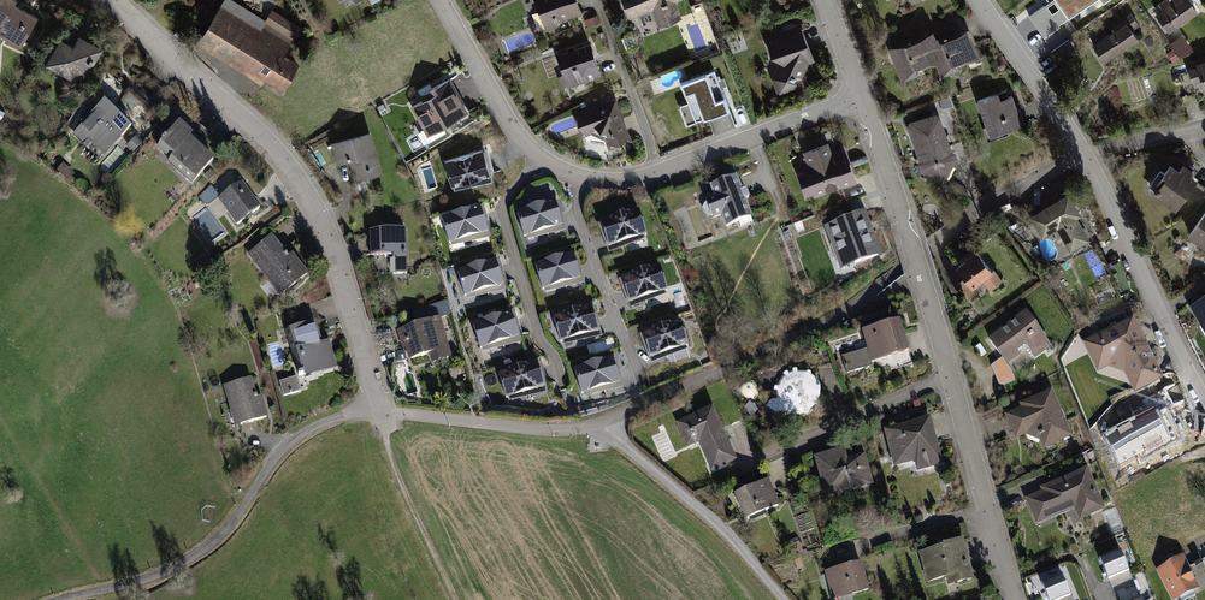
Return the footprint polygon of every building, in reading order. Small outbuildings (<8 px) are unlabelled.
[(1,25),(0,27),(0,35),(21,46),(38,15),(13,2),(15,0),(0,0),(0,24),(1,25)] [(233,0),(224,0),(197,44),(262,83),(265,78),(283,89),(299,62),(285,53),(301,27),(273,10),(266,20),(233,0)] [(547,30),(560,25),(559,22),(584,13),(579,0),(536,0),(547,30)] [(631,17),(654,9),(660,26),(684,18),(678,0),(625,0),(631,17)] [(1029,17),(1045,39),(1060,28),(1059,26),(1068,19),(1068,20),(1098,0),(1054,0),(1029,17)] [(1156,16),(1161,22),(1158,23),(1161,27),(1164,25),(1170,34),(1198,13),(1189,0),(1170,0),(1169,1),(1168,0),(1164,0),(1158,4),(1163,11),(1156,16)] [(1114,32),(1092,46),(1104,64),(1139,41),(1132,30),(1139,25),(1131,13),(1111,26),(1114,32)] [(802,23),(767,38),(778,67),(774,77),(780,94),(804,84),(810,62),(816,61),(802,23)] [(979,59),(975,49),(968,30),(936,41),(940,52),(932,54),(935,64),(939,73),(979,59)] [(933,32),(888,48),(898,77),(935,64),(932,54),(940,52),(936,41),(933,32)] [(72,44),(59,37),(45,64),(71,78),(83,84),(102,47),(77,34),(72,44)] [(1062,63),(1077,46),(1067,37),(1052,54),(1062,63)] [(1182,37),(1171,45),(1181,60),(1193,52),(1182,37)] [(590,42),(558,54),(569,85),(602,74),(590,42)] [(1188,70),(1192,85),(1201,82),(1204,96),(1204,62),(1195,65),(1195,68),(1188,70)] [(691,125),(725,112),(719,98),(711,102),(701,75),(674,85),(682,105),(676,107),(683,125),(690,123),(691,125)] [(446,81),(416,97),(419,102),(409,107),(427,140),(466,119),(446,81)] [(996,93),(976,100),(985,127),(983,128),(987,140),(1006,134),(1005,131),(1021,125),(1011,96),(999,100),(996,93)] [(617,96),(573,113),(584,140),(610,149),(633,140),(617,96)] [(132,126),(105,100),(72,134),(83,144),(87,140),(104,155),(132,126)] [(912,120),(908,124),(909,128),(910,129),(922,161),(919,164),(921,169),(924,171),(928,172),(941,167),(956,162),(959,157),(960,154),(958,151),(955,149),(944,121),(944,117),(941,114),(937,112),(912,120)] [(179,122),(157,146),(170,158),(167,162),(192,183),(213,159),(189,137),(192,133),(179,122)] [(371,131),(332,142),(338,163),(349,160),(355,180),(383,172),(371,131)] [(142,143),(136,137),(127,147),(134,153),(142,143)] [(828,143),(805,151),(810,165),(806,167),(807,171),(799,174),(807,195),(814,192),(816,196),(858,181),(847,151),(833,156),(828,143)] [(483,149),(445,161),(453,185),(491,174),(483,149)] [(1172,164),(1158,184),(1161,187),(1156,194),(1177,209),(1198,179),(1191,174),(1194,170),(1186,164),(1182,170),(1172,164)] [(704,201),(705,202),(702,204),(701,207),(701,210),(701,211),(702,213),(703,214),(704,215),(706,216),(708,217),(710,216),(710,218),(719,215),(724,227),(748,218),(742,200),(747,199),(744,191),(739,193),(733,177),(710,185),(714,197),(704,201)] [(242,181),(218,199),(236,225),(261,207),(242,181)] [(1070,193),(1032,215),(1044,237),(1059,228),(1072,251),(1091,240),(1078,217),(1082,215),(1070,193)] [(554,200),(516,212),(523,236),(561,225),(554,200)] [(480,207),(443,219),(450,244),(488,232),(480,207)] [(636,210),(598,222),(606,247),(644,235),(636,210)] [(866,212),(826,227),(842,270),(882,255),(866,212)] [(1191,235),(1204,246),(1204,215),(1191,235)] [(407,230),(370,231),(371,255),(381,255),(381,261),(390,261),(390,273),(409,272),(407,230)] [(289,256),(271,235),(248,254),(282,295),(309,273),(293,253),(289,256)] [(964,256),(966,258),(958,264),(967,276),(958,283),(966,293),(971,299),(982,290),(978,284),(984,279),(992,289),(1005,280),(998,270),(996,271),(980,250),(977,251),(974,248),(964,256)] [(571,254),(533,266),(540,290),(578,279),(571,254)] [(493,261),(455,272),(463,297),(501,285),(493,261)] [(658,265),(620,277),(628,301),(666,290),(658,265)] [(1191,310),(1204,336),(1204,302),(1191,310)] [(590,308),(552,319),(560,344),(598,332),(590,308)] [(1028,311),(990,338),(1015,372),(1036,356),(1038,358),(1054,347),(1028,311)] [(510,314),(472,325),(480,350),(518,338),(510,314)] [(440,318),(399,331),(407,360),(429,353),(432,363),(452,357),(440,318)] [(902,319),(865,329),(871,349),(845,356),(849,373),(874,366),(872,361),(911,350),(902,319)] [(1134,319),(1087,342),(1100,370),(1111,364),(1127,370),(1138,391),(1164,378),(1134,319)] [(316,321),(287,330),(301,377),(337,366),(329,339),(322,341),(316,321)] [(679,321),(641,332),(649,357),(687,345),(679,321)] [(611,356),(573,368),(581,393),(619,381),(611,356)] [(536,362),(498,374),(506,398),(544,387),(536,362)] [(812,373),(800,370),(794,372),(789,374),(783,376),(780,381),(778,385),(776,390),(772,391),(768,397),(769,405),(774,410),(779,416),(783,415),(788,413),(793,413),(799,414),(810,411),(816,405),(820,395),(821,387),(818,380),(812,373)] [(252,377),(224,385),(235,426),(268,416),(262,396),(257,397),(252,377)] [(301,393),(296,377),(279,382),(284,398),(301,393)] [(1024,407),(1007,414),(1017,439),(1028,434),(1042,440),(1045,449),(1073,438),(1053,390),(1022,403),(1024,407)] [(714,406),(678,421),(689,446),(700,441),(713,471),(738,460),(714,406)] [(932,417),(886,430),(896,465),(917,459),(920,470),(945,463),(932,417)] [(1123,445),(1139,437),(1132,422),(1116,430),(1123,445)] [(845,448),(816,456),(827,494),(875,481),(867,454),(848,459),(845,448)] [(1045,490),(1028,497),(1038,521),(1077,505),(1083,518),(1108,508),(1091,468),(1043,487),(1045,490)] [(747,488),(737,492),(747,518),(759,513),(782,503),(771,478),(747,488)] [(966,538),(921,550),(930,581),(948,576),(951,585),(977,578),(966,538)] [(1124,549),(1102,558),(1111,579),(1133,569),(1124,549)] [(1156,568),(1173,599),(1182,599),(1199,592),(1180,556),(1156,568)] [(863,560),(827,571),(835,597),(871,587),(863,560)] [(1043,581),(1050,599),(1061,599),(1075,595),(1066,572),(1043,581)]
